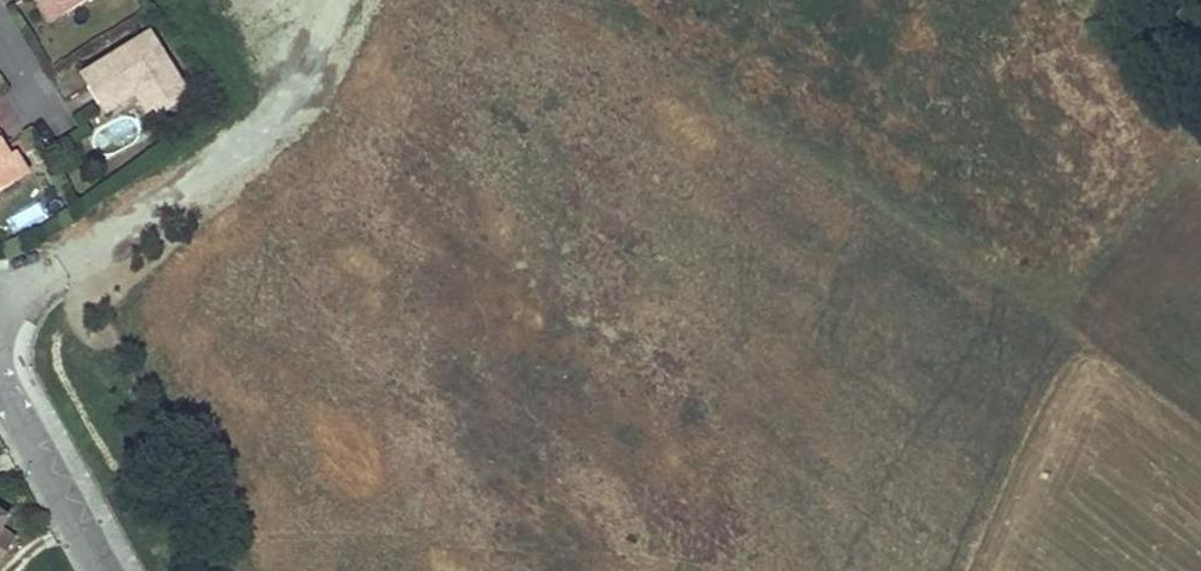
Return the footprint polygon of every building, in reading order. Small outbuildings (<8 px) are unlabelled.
[(49,18),(78,0),(38,0),(49,18)] [(144,37),(80,76),(86,86),(149,47),(150,46),(144,37)] [(149,47),(86,86),(97,105),(128,86),(133,94),(143,111),(151,107),(176,91),(164,71),(149,47)] [(164,71),(176,91),(151,107),(153,111),(183,93),(168,69),(164,71)] [(128,86),(97,105),(102,112),(133,94),(128,86)] [(5,159),(10,156),(0,140),(0,151),(5,159)] [(22,176),(10,156),(5,159),(0,151),(0,190),(22,176)] [(5,532),(11,523),(0,516),(0,539),(5,532)] [(19,542),(5,532),(0,539),(0,570),(19,542)]
